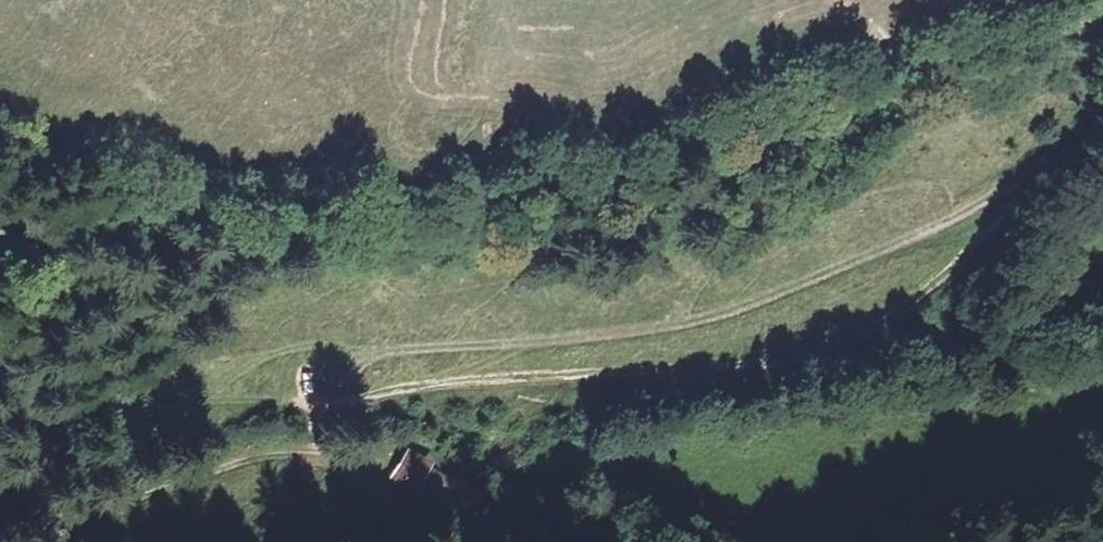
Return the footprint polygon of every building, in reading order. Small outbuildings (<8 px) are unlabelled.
[(389,479),(411,491),(434,463),(406,448),(389,479)]
